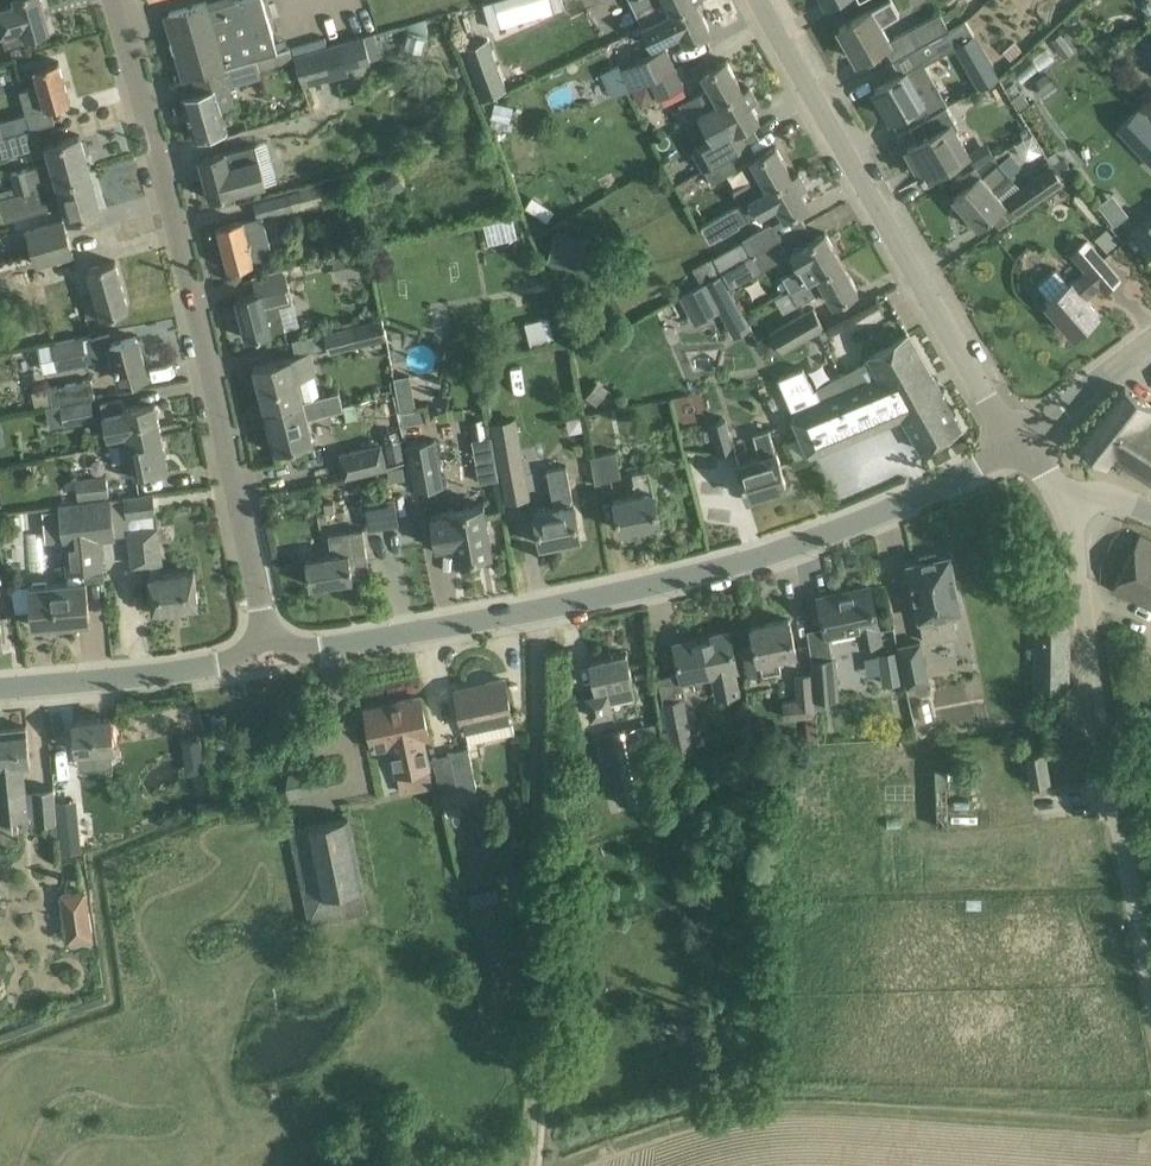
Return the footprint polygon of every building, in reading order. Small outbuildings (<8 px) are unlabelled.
[(15,2),(0,6),(0,27),(6,47),(26,41),(25,36),(50,29),(42,0),(15,0),(15,2)] [(188,76),(193,75),(256,56),(277,50),(263,0),(231,0),(208,7),(206,1),(170,12),(188,76)] [(483,2),(491,30),(564,9),(561,0),(491,0),(483,2)] [(637,13),(643,25),(696,0),(665,0),(637,13)] [(696,0),(643,25),(653,46),(680,32),(685,42),(711,30),(696,0)] [(860,16),(839,28),(858,59),(890,41),(880,24),(899,13),(891,0),(889,0),(872,10),(872,9),(860,16)] [(1142,6),(1148,12),(1150,12),(1150,0),(1143,0),(1142,6)] [(948,28),(939,12),(907,31),(916,46),(919,44),(948,28)] [(410,22),(409,29),(428,34),(426,18),(410,22)] [(948,28),(919,44),(929,61),(974,35),(964,18),(948,28)] [(327,44),(295,54),(304,86),(348,73),(346,66),(370,59),(362,34),(339,41),(327,44)] [(488,39),(464,48),(482,97),(506,88),(488,39)] [(11,48),(13,57),(29,52),(27,43),(11,48)] [(650,79),(675,67),(666,47),(621,68),(631,88),(650,79)] [(256,56),(193,75),(198,92),(184,96),(195,137),(227,129),(221,108),(235,104),(230,86),(262,77),(256,56)] [(681,107),(673,111),(680,123),(688,118),(689,119),(692,117),(699,113),(704,110),(718,101),(719,102),(743,88),(727,59),(702,73),(710,86),(680,103),(681,107)] [(0,120),(0,132),(2,137),(17,132),(36,127),(55,121),(51,106),(70,101),(59,60),(34,67),(39,84),(20,89),(26,112),(0,120)] [(903,110),(911,125),(942,108),(930,87),(933,85),(920,63),(874,88),(891,117),(903,110)] [(684,84),(675,67),(650,79),(659,96),(684,84)] [(713,139),(693,150),(704,168),(728,154),(749,142),(740,128),(760,117),(751,101),(757,98),(749,84),(743,88),(719,102),(718,101),(704,110),(699,113),(713,139)] [(947,105),(942,108),(911,125),(910,126),(918,141),(908,147),(925,177),(968,152),(951,122),(955,120),(947,105)] [(1118,127),(1150,162),(1150,119),(1140,107),(1118,127)] [(41,145),(36,127),(2,137),(7,155),(41,145)] [(17,192),(91,172),(80,134),(48,143),(53,162),(28,169),(28,167),(12,172),(17,192)] [(267,184),(257,144),(226,152),(226,151),(201,157),(211,198),(267,184)] [(752,178),(733,188),(742,203),(753,197),(768,188),(793,174),(776,145),(752,159),(744,164),(752,178)] [(728,154),(704,168),(712,182),(737,168),(728,154)] [(998,161),(982,175),(975,166),(957,176),(965,186),(954,196),(979,224),(1008,199),(998,187),(1010,175),(998,161)] [(1052,163),(1007,194),(1019,211),(1064,180),(1052,163)] [(753,197),(742,203),(750,218),(777,203),(785,217),(809,203),(801,188),(807,185),(799,171),(793,174),(768,188),(753,197)] [(101,209),(91,172),(17,192),(1,197),(7,217),(23,212),(23,213),(39,208),(39,207),(64,200),(69,218),(101,209)] [(301,190),(291,193),(254,202),(258,216),(243,220),(243,219),(218,226),(229,267),(254,260),(273,255),(263,216),(325,199),(320,181),(300,187),(301,190)] [(1099,200),(1117,226),(1132,216),(1114,190),(1099,200)] [(1136,231),(1150,251),(1150,220),(1136,231)] [(57,223),(29,231),(35,252),(38,263),(39,264),(73,254),(69,243),(63,221),(57,223)] [(722,271),(748,256),(779,239),(771,225),(713,257),(722,271)] [(548,259),(578,267),(586,239),(555,231),(548,259)] [(791,289),(842,260),(825,231),(801,245),(810,261),(784,276),(791,289)] [(748,256),(756,271),(760,269),(761,271),(788,255),(779,239),(748,256)] [(1070,283),(1056,268),(1038,284),(1051,299),(1047,302),(1074,333),(1099,312),(1086,296),(1100,284),(1105,290),(1120,277),(1088,240),(1073,253),(1088,270),(1073,282),(1072,281),(1070,283)] [(0,262),(0,275),(20,269),(20,268),(38,263),(35,252),(0,262)] [(116,260),(93,267),(88,268),(96,295),(83,299),(88,317),(101,314),(102,316),(129,308),(116,260)] [(858,289),(842,260),(791,289),(799,304),(826,289),(834,303),(858,289)] [(285,266),(256,273),(261,291),(237,297),(247,338),(286,328),(280,305),(293,301),(285,266)] [(813,306),(771,331),(782,350),(825,326),(813,306)] [(526,321),(531,343),(550,339),(545,316),(526,321)] [(375,340),(370,320),(324,332),(329,351),(375,340)] [(933,376),(909,332),(868,355),(870,358),(814,388),(804,366),(779,377),(798,423),(797,423),(810,455),(894,420),(893,416),(900,412),(921,450),(962,427),(940,388),(946,384),(939,372),(933,376)] [(110,334),(91,339),(91,337),(82,339),(82,336),(54,343),(60,368),(96,360),(99,369),(117,364),(121,379),(147,372),(137,336),(112,343),(110,334)] [(311,351),(254,365),(265,409),(300,400),(300,401),(304,400),(298,378),(317,374),(311,351)] [(396,374),(399,409),(416,407),(412,372),(396,374)] [(91,379),(48,387),(52,404),(95,395),(91,379)] [(1144,402),(1126,387),(1079,445),(1104,463),(1111,455),(1150,481),(1150,407),(1144,402)] [(339,390),(318,396),(300,401),(300,400),(265,409),(276,450),(296,445),(298,451),(313,447),(311,440),(314,440),(308,415),(343,406),(339,390)] [(110,445),(161,434),(155,402),(124,408),(121,396),(101,400),(110,445)] [(91,399),(52,407),(55,424),(64,422),(64,425),(95,418),(91,399)] [(738,450),(728,419),(707,425),(718,456),(738,450)] [(382,432),(389,461),(407,457),(400,428),(382,432)] [(790,482),(783,460),(780,450),(776,451),(769,429),(754,434),(761,456),(738,464),(748,496),(790,482)] [(161,434),(110,445),(114,462),(119,461),(122,475),(137,472),(137,473),(168,467),(161,434)] [(491,434),(472,438),(481,482),(500,478),(491,434)] [(444,486),(434,438),(407,444),(418,491),(444,486)] [(381,443),(340,453),(345,476),(387,466),(381,443)] [(621,476),(617,451),(591,456),(595,481),(621,476)] [(529,497),(522,460),(500,464),(507,501),(529,497)] [(574,503),(569,480),(567,467),(549,471),(556,506),(535,510),(541,544),(581,537),(575,503),(574,503)] [(650,469),(633,472),(637,493),(615,497),(621,529),(660,522),(654,490),(650,469)] [(107,474),(76,478),(78,497),(109,494),(107,474)] [(154,493),(124,496),(127,515),(156,512),(154,493)] [(400,522),(396,497),(365,502),(369,527),(400,522)] [(111,498),(60,504),(64,537),(68,571),(103,567),(98,533),(115,531),(112,505),(111,499),(111,498)] [(449,511),(431,514),(437,546),(454,543),(457,559),(493,553),(484,503),(448,509),(449,511)] [(1123,525),(1096,580),(1150,606),(1150,539),(1123,525)] [(133,565),(161,561),(162,561),(158,526),(129,530),(133,565)] [(310,585),(370,575),(363,528),(329,533),(332,555),(306,559),(310,585)] [(920,619),(921,619),(926,641),(957,635),(952,612),(962,610),(950,554),(938,557),(937,553),(920,556),(921,561),(908,563),(920,619)] [(194,570),(162,573),(150,575),(154,609),(198,603),(194,570)] [(90,616),(85,578),(28,585),(33,625),(53,623),(54,629),(74,627),(73,618),(90,616)] [(878,623),(875,610),(870,587),(841,593),(841,592),(819,596),(827,634),(858,627),(862,644),(881,640),(877,623),(878,623)] [(1035,617),(1033,688),(1069,689),(1070,618),(1035,617)] [(796,651),(794,641),(789,618),(752,626),(756,644),(744,647),(750,675),(781,668),(778,655),(796,651)] [(738,668),(735,654),(730,631),(711,635),(712,637),(675,645),(683,680),(714,673),(718,695),(739,691),(734,669),(738,668)] [(921,641),(900,645),(908,684),(929,680),(921,641)] [(591,660),(597,687),(598,693),(587,696),(591,717),(614,712),(612,701),(636,696),(627,652),(591,660)] [(834,657),(812,659),(815,699),(824,699),(837,698),(834,657)] [(815,699),(813,673),(795,674),(797,697),(783,698),(784,718),(816,715),(816,708),(815,699)] [(486,685),(458,691),(457,691),(465,728),(512,717),(504,679),(486,683),(486,685)] [(398,704),(368,710),(366,711),(374,747),(390,743),(397,773),(429,766),(423,736),(429,735),(421,696),(398,701),(398,704)] [(695,751),(684,696),(663,701),(668,727),(661,728),(667,757),(695,751)] [(824,699),(815,699),(816,708),(825,707),(824,699)] [(226,714),(212,715),(213,729),(227,728),(226,714)] [(115,745),(114,740),(112,716),(74,721),(79,768),(114,764),(112,745),(115,745)] [(657,795),(640,725),(606,733),(621,803),(657,795)] [(55,787),(26,790),(24,765),(31,765),(27,726),(0,729),(0,818),(29,815),(30,824),(58,821),(55,787)] [(451,752),(459,790),(477,786),(469,749),(451,752)] [(1045,749),(1026,753),(1032,784),(1050,781),(1045,749)] [(441,794),(459,790),(451,752),(433,756),(441,794)] [(936,825),(980,824),(977,764),(933,766),(936,825)] [(55,787),(58,821),(76,819),(72,785),(55,787)] [(370,911),(369,908),(349,815),(289,828),(309,924),(370,911)] [(79,821),(60,823),(63,852),(82,850),(79,821)] [(92,936),(85,890),(62,893),(69,939),(92,936)]
